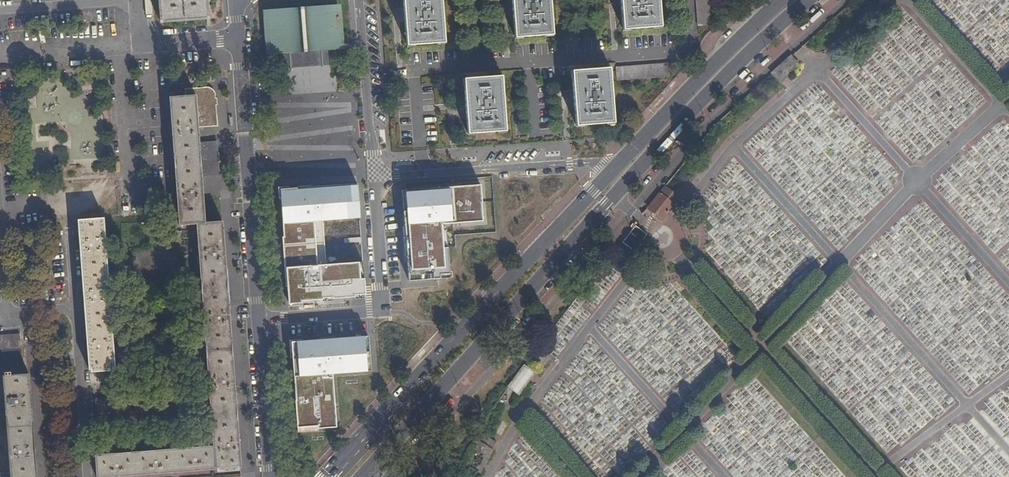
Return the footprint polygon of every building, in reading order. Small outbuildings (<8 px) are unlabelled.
[(158,24),(208,20),(206,0),(156,0),(158,24)] [(406,45),(444,43),(441,0),(403,0),(406,45)] [(514,37),(552,35),(550,0),(511,0),(514,37)] [(642,29),(680,26),(678,0),(640,0),(642,29)] [(711,25),(709,0),(695,0),(697,26),(701,26),(711,25)] [(338,19),(337,15),(336,15),(335,10),(334,9),(333,7),(330,7),(272,11),(270,11),(269,13),(268,14),(267,16),(270,47),(271,49),(272,50),(273,52),(275,52),(286,52),(287,57),(287,59),(288,60),(290,61),(292,61),(302,57),(307,57),(308,60),(309,61),(310,63),(311,63),(313,63),(316,62),(317,59),(316,53),(315,53),(315,49),(334,48),(336,47),(337,46),(338,44),(336,19),(338,19)] [(797,64),(791,57),(772,74),(779,82),(797,64)] [(617,81),(669,78),(668,63),(616,68),(617,81)] [(571,71),(575,125),(613,122),(609,68),(571,71)] [(463,79),(467,133),(505,131),(501,76),(463,79)] [(96,476),(102,476),(240,466),(222,221),(204,223),(201,176),(219,175),(217,141),(199,142),(198,127),(217,126),(215,105),(217,105),(217,98),(214,98),(214,93),(213,90),(211,88),(208,87),(183,88),(184,95),(169,97),(178,225),(196,223),(213,446),(94,455),(96,476)] [(356,183),(279,190),(288,302),(364,297),(362,262),(325,265),(321,220),(359,218),(356,183)] [(479,186),(402,192),(409,279),(449,277),(445,224),(482,221),(479,186)] [(674,204),(659,193),(648,208),(662,219),(674,204)] [(103,218),(76,219),(87,370),(114,368),(103,218)] [(637,226),(624,243),(634,251),(647,235),(637,226)] [(23,374),(22,348),(21,348),(20,334),(0,335),(0,376),(2,376),(10,476),(36,476),(28,373),(23,374)] [(368,336),(290,342),(297,430),(336,427),(332,374),(371,370),(368,336)] [(533,372),(524,366),(509,386),(518,392),(533,372)] [(94,398),(96,425),(195,418),(193,391),(94,398)] [(475,439),(461,462),(480,473),(493,449),(496,442),(483,435),(479,441),(475,439)]
